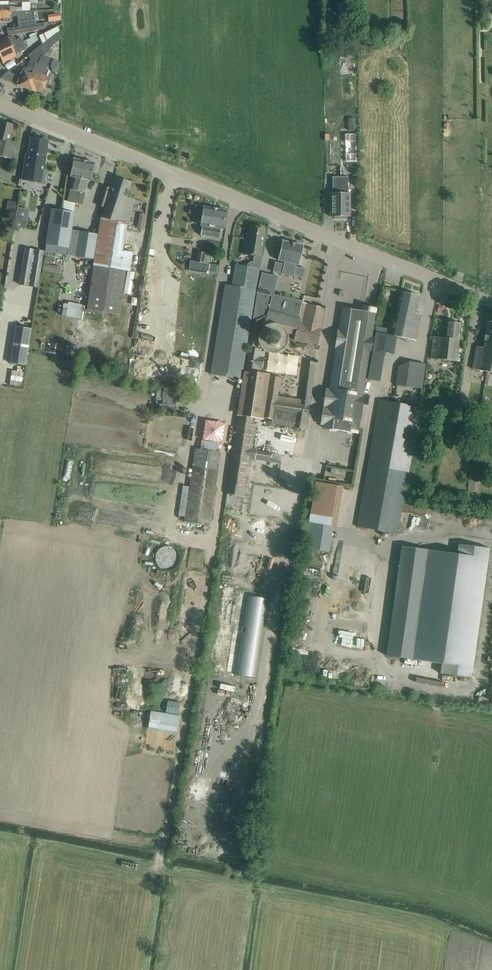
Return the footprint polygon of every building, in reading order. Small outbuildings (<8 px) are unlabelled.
[(22,12),(22,8),(15,8),(15,7),(10,7),(10,1),(0,1),(0,12),(22,12)] [(22,12),(0,12),(0,23),(10,22),(10,16),(25,16),(25,12),(22,12)] [(18,21),(19,27),(36,25),(36,19),(18,21)] [(36,25),(19,27),(20,34),(37,31),(37,30),(45,29),(44,24),(36,25)] [(43,44),(57,32),(55,29),(40,37),(43,44)] [(57,32),(43,44),(37,48),(41,53),(43,55),(62,38),(57,32)] [(25,39),(29,46),(40,40),(36,33),(25,39)] [(22,42),(21,38),(16,40),(10,43),(7,38),(7,37),(0,40),(0,52),(22,42)] [(0,52),(0,57),(3,63),(16,57),(15,54),(26,50),(22,42),(0,52)] [(41,53),(37,48),(36,46),(29,52),(34,58),(41,53)] [(39,64),(36,63),(26,88),(36,92),(36,91),(43,93),(49,77),(44,75),(51,58),(46,56),(47,54),(50,55),(52,50),(50,49),(43,55),(39,64)] [(55,59),(51,69),(58,71),(62,62),(55,59)] [(26,88),(36,63),(30,61),(25,72),(21,70),(16,84),(26,88)] [(15,81),(16,73),(6,71),(4,79),(15,81)] [(0,124),(0,155),(12,159),(14,153),(16,143),(9,141),(13,125),(1,122),(0,124)] [(356,134),(345,134),(345,162),(356,162),(356,134)] [(28,154),(26,153),(23,178),(46,181),(48,171),(43,170),(48,141),(31,138),(28,154)] [(74,159),(72,169),(70,177),(71,177),(70,181),(72,182),(68,201),(82,205),(85,193),(88,180),(91,181),(93,173),(95,163),(74,159)] [(132,182),(115,177),(101,218),(127,226),(136,199),(127,197),(132,182)] [(334,219),(340,219),(340,177),(333,177),(333,193),(330,193),(330,217),(334,217),(334,219)] [(340,219),(346,219),(346,217),(350,217),(350,193),(348,193),(348,177),(340,177),(340,219)] [(101,197),(107,199),(110,188),(104,186),(101,197)] [(219,229),(223,230),(227,210),(204,207),(196,206),(195,214),(202,215),(201,225),(203,225),(201,236),(212,238),(212,237),(218,238),(219,229)] [(74,212),(52,209),(45,252),(93,259),(97,234),(72,230),(74,212)] [(140,213),(137,227),(143,228),(146,214),(140,213)] [(265,228),(251,226),(248,238),(246,238),(243,254),(254,256),(253,262),(250,262),(247,265),(246,267),(258,269),(260,269),(262,256),(261,256),(265,228)] [(297,264),(299,265),(304,245),(282,240),(278,260),(283,261),(283,264),(274,262),(272,271),(303,278),(305,269),(296,267),(297,264)] [(44,249),(24,246),(19,283),(39,286),(44,249)] [(198,252),(196,262),(203,263),(205,253),(198,252)] [(60,274),(61,267),(44,264),(43,271),(60,274)] [(246,267),(236,265),(232,287),(225,285),(211,375),(241,380),(258,269),(246,267)] [(261,273),(257,293),(267,296),(272,275),(261,273)] [(401,291),(395,319),(395,320),(391,319),(388,334),(381,333),(388,334),(388,335),(402,338),(406,322),(404,322),(410,293),(401,291)] [(324,309),(302,303),(270,296),(267,296),(257,293),(227,485),(245,488),(245,487),(246,487),(251,460),(255,460),(255,458),(270,461),(271,453),(256,450),(256,448),(252,448),(256,426),(254,425),(255,418),(263,419),(263,418),(272,420),(271,424),(306,430),(316,353),(317,353),(320,336),(319,336),(324,309)] [(420,295),(410,293),(404,322),(406,322),(402,338),(416,341),(420,324),(422,314),(416,313),(420,295)] [(377,308),(362,306),(362,311),(343,308),(339,331),(338,330),(335,347),(337,347),(330,390),(326,389),(324,406),(326,406),(326,407),(324,407),(321,424),(324,424),(324,428),(357,433),(358,430),(359,430),(377,308)] [(474,355),(471,369),(487,372),(491,350),(491,322),(488,321),(483,348),(477,346),(474,355)] [(433,336),(432,346),(431,358),(457,361),(460,333),(461,323),(447,322),(445,338),(433,336)] [(16,325),(10,363),(26,366),(32,328),(16,325)] [(420,396),(424,364),(399,360),(395,392),(420,396)] [(178,406),(178,392),(164,391),(163,405),(178,406)] [(379,400),(357,526),(397,533),(420,407),(379,400)] [(183,486),(178,516),(184,517),(184,522),(208,526),(217,471),(218,471),(221,453),(216,452),(217,443),(201,440),(200,449),(195,448),(192,467),(189,487),(183,486)] [(254,473),(252,487),(275,490),(277,476),(254,473)] [(336,527),(343,487),(315,482),(308,522),(336,527)] [(476,678),(490,548),(460,544),(459,553),(402,546),(389,657),(444,663),(442,674),(476,678)] [(179,734),(182,715),(151,711),(149,729),(179,734)]
